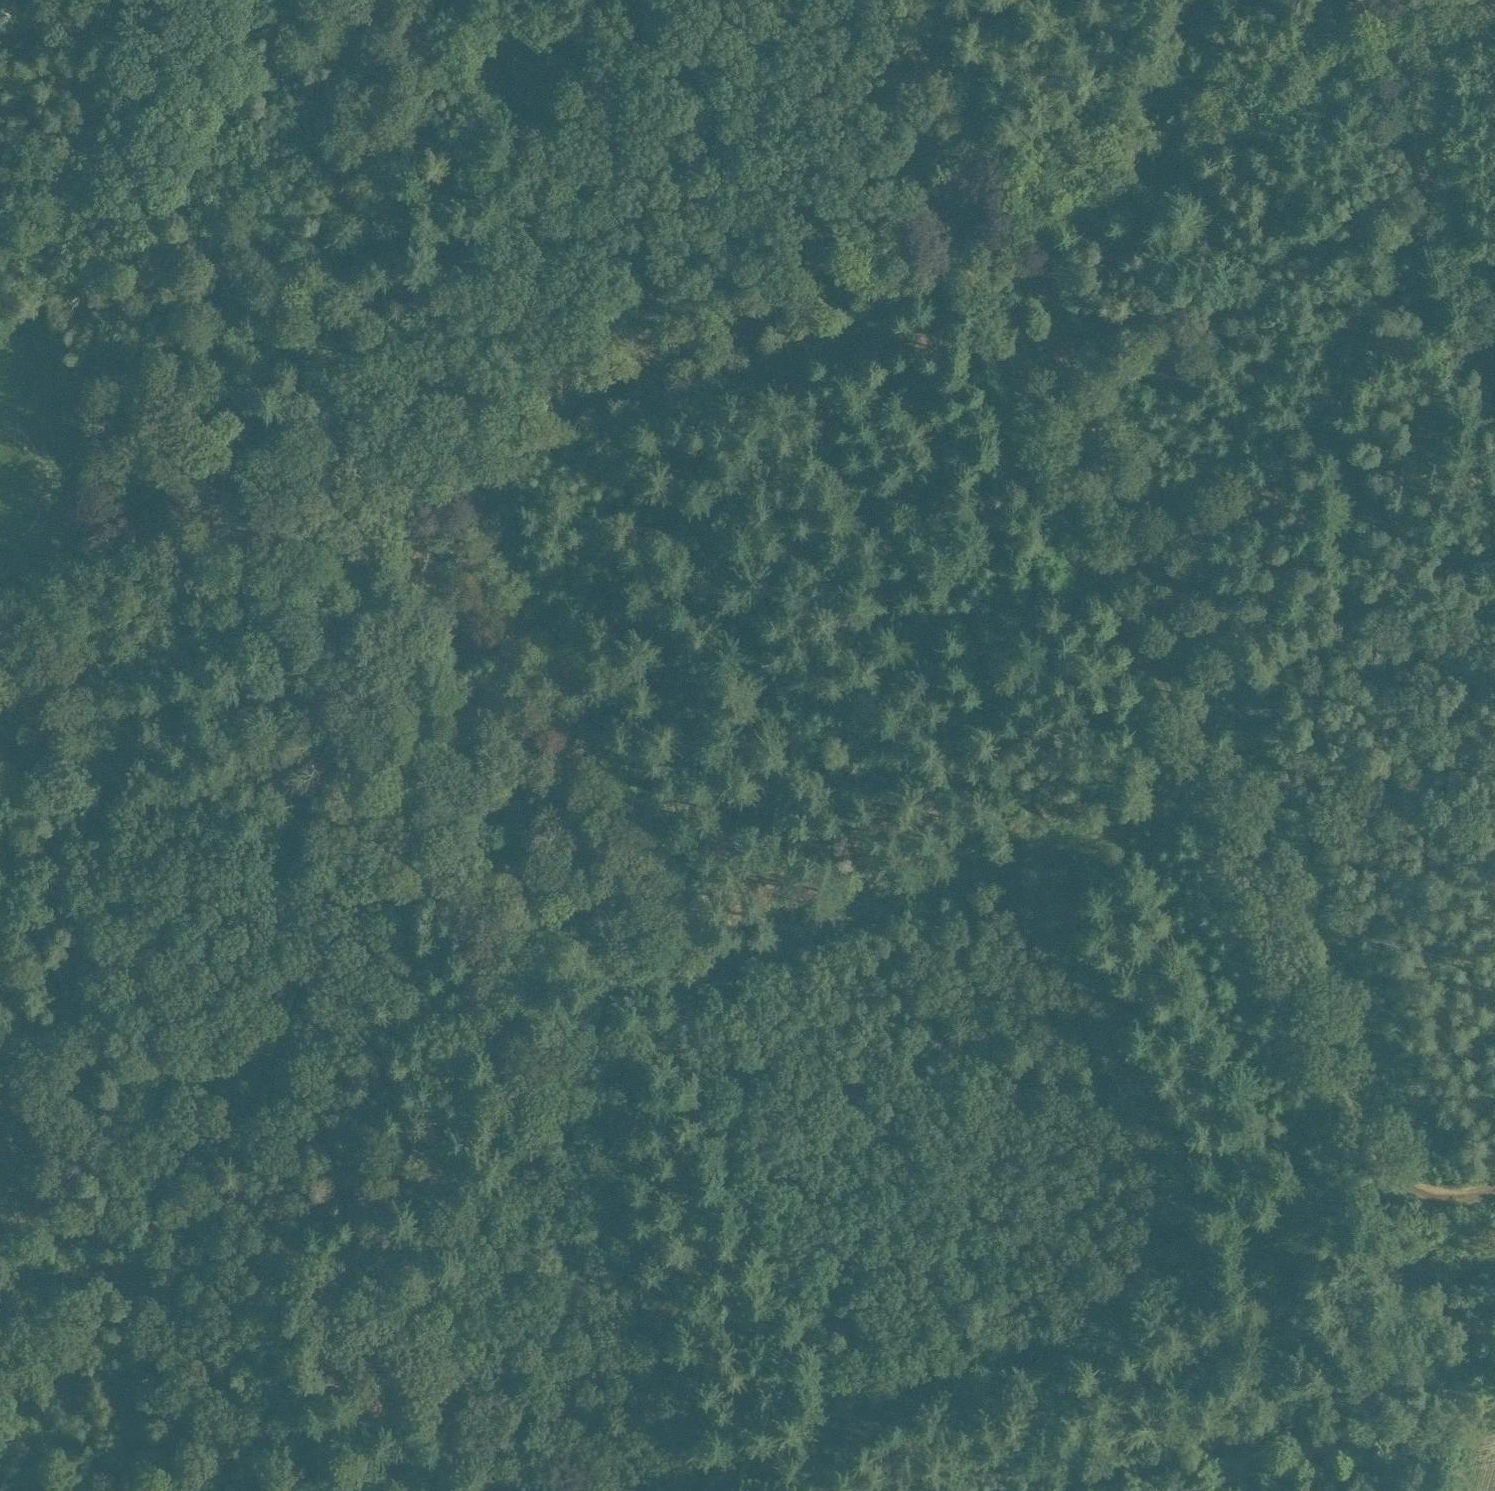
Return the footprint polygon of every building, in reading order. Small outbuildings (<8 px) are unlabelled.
[(1421,1311),(1425,1320),(1435,1316),(1431,1306),(1421,1311)]
